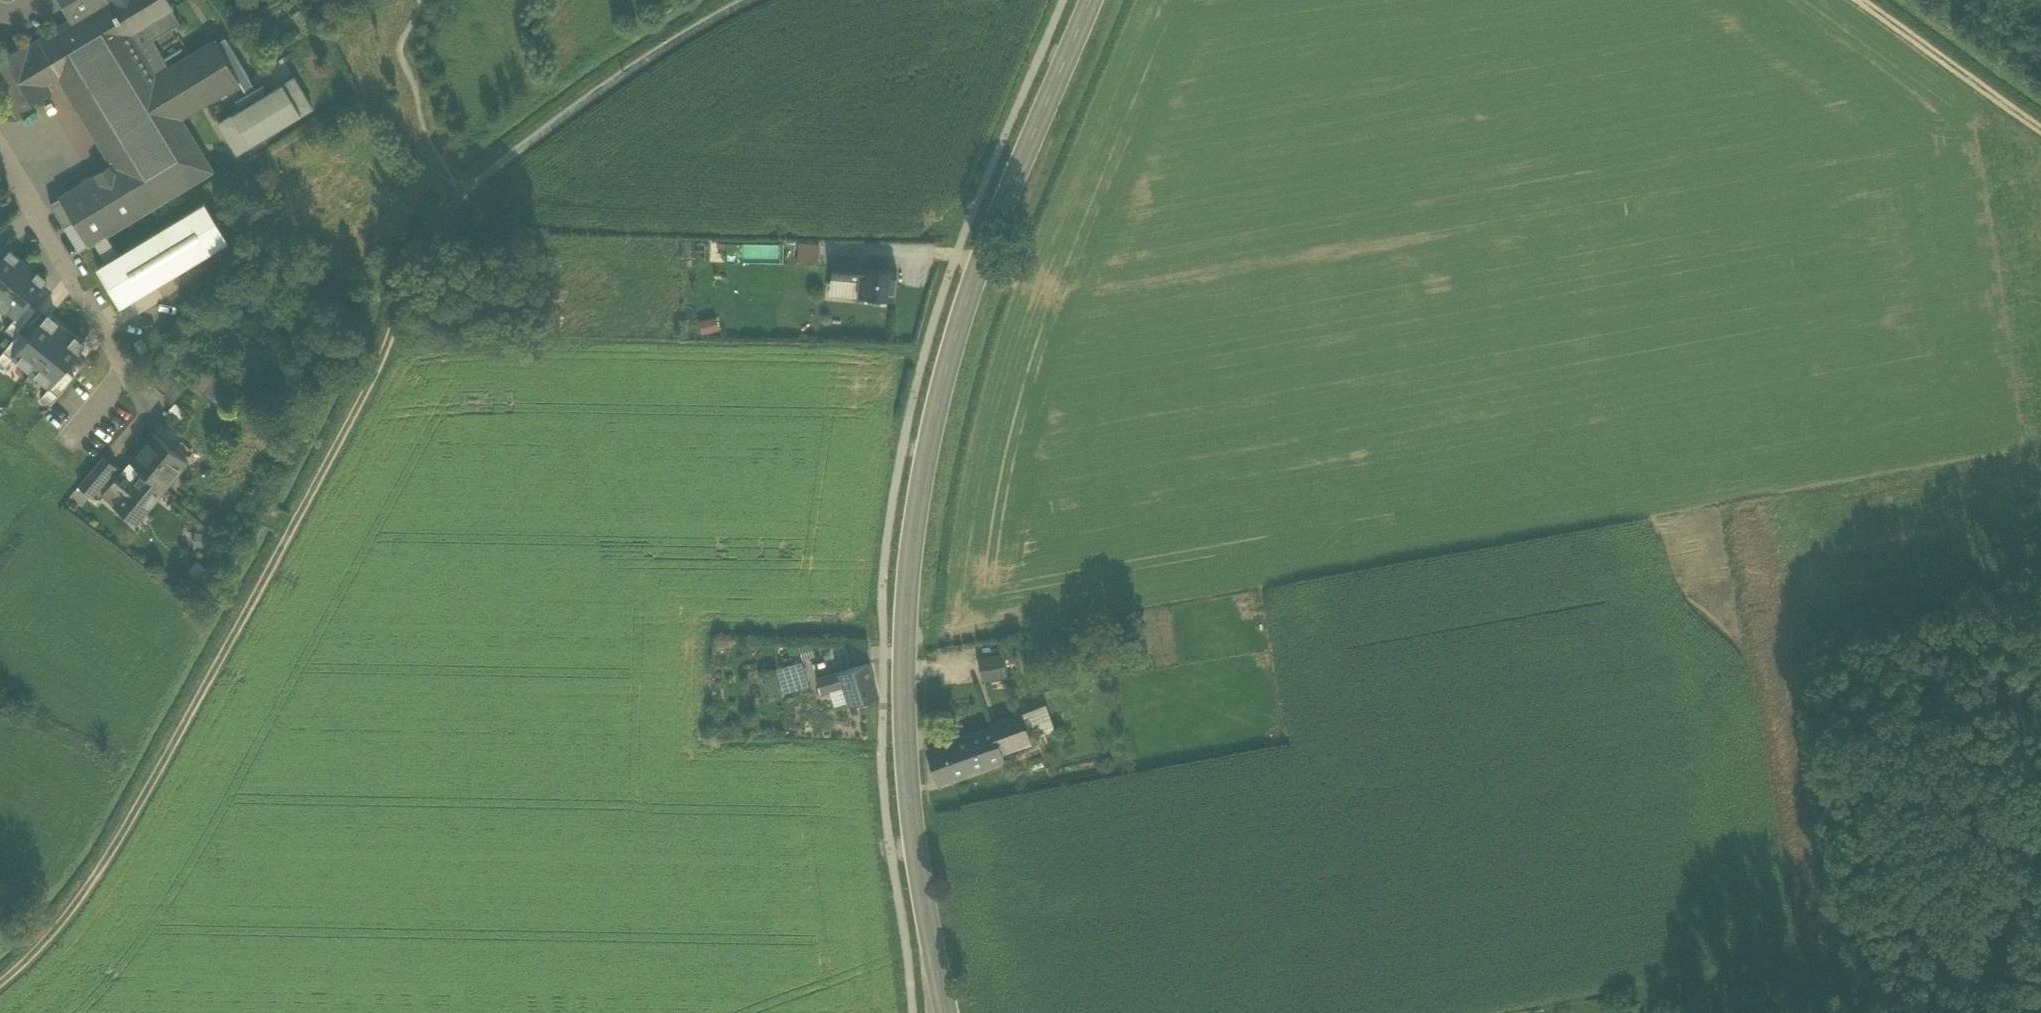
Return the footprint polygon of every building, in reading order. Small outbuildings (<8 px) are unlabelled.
[(60,75),(142,26),(143,26),(172,9),(173,8),(168,0),(104,0),(71,20),(28,47),(26,43),(0,59),(0,91),(14,114),(50,92),(46,84),(60,75)] [(63,6),(71,20),(104,0),(73,0),(63,6)] [(315,7),(320,15),(329,9),(324,1),(315,7)] [(61,197),(75,220),(89,244),(95,240),(106,234),(212,170),(180,117),(239,81),(217,43),(216,41),(170,68),(153,40),(180,23),(172,9),(143,26),(142,26),(60,75),(114,165),(61,197)] [(311,26),(299,9),(291,15),(303,32),(311,26)] [(268,51),(253,29),(240,38),(254,60),(268,51)] [(224,38),(217,43),(239,81),(248,94),(238,100),(243,108),(219,122),(238,153),(313,107),(294,76),(268,92),(264,85),(255,90),(224,38)] [(75,220),(61,197),(50,203),(64,226),(75,220)] [(107,261),(97,267),(121,306),(229,241),(206,202),(119,254),(107,261)] [(79,250),(89,244),(75,220),(64,226),(79,250)] [(95,240),(107,261),(119,254),(106,234),(95,240)] [(682,257),(705,258),(706,240),(682,240),(682,257)] [(778,243),(745,242),(745,259),(778,260),(778,243)] [(805,243),(804,253),(824,255),(825,244),(805,243)] [(28,266),(19,259),(20,257),(11,250),(0,263),(0,300),(28,266)] [(823,265),(824,255),(804,253),(803,263),(823,265)] [(831,278),(861,279),(862,268),(867,268),(868,261),(833,258),(831,278)] [(28,266),(0,300),(0,305),(7,311),(9,310),(17,316),(28,302),(47,279),(38,272),(37,273),(28,266)] [(896,270),(867,268),(862,268),(861,279),(860,296),(894,298),(896,270)] [(830,294),(860,296),(861,279),(831,278),(830,294)] [(28,302),(17,316),(5,330),(15,338),(19,332),(37,310),(28,302)] [(15,357),(33,371),(66,331),(57,324),(58,322),(49,315),(29,340),(15,357)] [(716,316),(699,320),(702,334),(720,330),(716,316)] [(75,338),(66,331),(33,371),(51,386),(65,369),(85,344),(76,337),(75,338)] [(29,340),(19,332),(15,338),(0,356),(0,363),(6,368),(15,357),(29,340)] [(146,378),(155,386),(171,370),(162,362),(146,378)] [(65,369),(51,386),(42,397),(51,404),(74,376),(65,369)] [(155,386),(163,395),(179,379),(171,370),(155,386)] [(188,387),(179,379),(163,395),(172,403),(188,387)] [(166,427),(158,436),(177,452),(184,442),(166,427)] [(131,461),(144,471),(164,488),(168,484),(169,485),(176,477),(174,476),(183,465),(187,461),(177,452),(158,436),(154,433),(131,461)] [(80,484),(92,495),(115,467),(104,456),(80,484)] [(193,473),(183,465),(174,476),(176,477),(169,485),(168,484),(164,488),(174,496),(193,473)] [(136,523),(164,488),(144,471),(134,483),(121,473),(111,485),(124,496),(115,506),(136,523)] [(102,495),(115,506),(124,496),(111,485),(102,495)] [(813,657),(810,642),(799,645),(802,660),(813,657)] [(1007,676),(1002,654),(979,658),(984,681),(1007,676)] [(783,669),(786,678),(805,672),(802,663),(783,669)] [(868,663),(840,672),(844,685),(849,702),(850,705),(879,696),(868,663)] [(786,678),(783,669),(762,675),(769,697),(787,691),(783,679),(786,678)] [(809,685),(805,672),(786,678),(783,679),(787,691),(809,685)] [(829,690),(844,685),(840,672),(818,678),(822,692),(829,690)] [(849,702),(844,685),(829,690),(834,706),(849,702)] [(1046,705),(1022,713),(1031,738),(1054,730),(1053,726),(1040,731),(1037,723),(1050,718),(1046,705)] [(992,727),(1001,752),(1002,751),(1032,740),(1031,738),(1022,713),(1021,710),(990,721),(992,727)] [(1037,723),(1040,731),(1053,726),(1050,718),(1037,723)] [(930,749),(941,779),(1004,756),(1002,751),(1001,752),(992,727),(930,749)]
